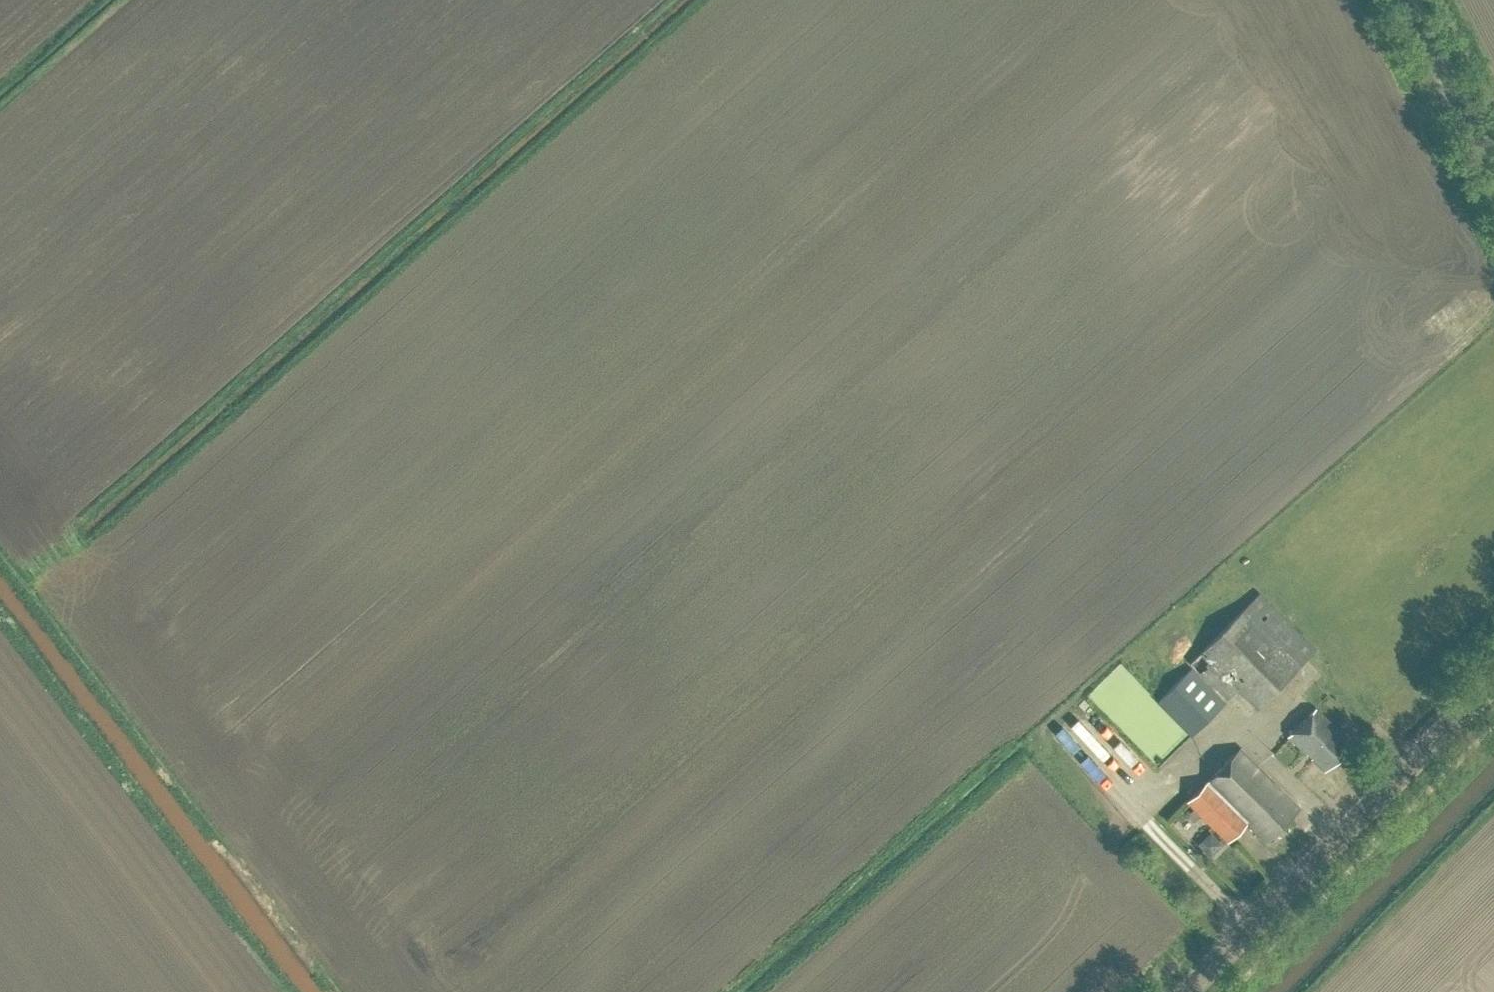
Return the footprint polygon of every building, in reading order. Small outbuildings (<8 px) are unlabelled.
[(1190,660),(1226,696),(1236,685),(1257,706),(1316,646),(1259,590),(1190,660)] [(1156,699),(1191,733),(1224,700),(1190,665),(1156,699)] [(1316,707),(1287,736),(1324,772),(1352,742),(1316,707)] [(1226,839),(1245,822),(1265,842),(1299,807),(1239,747),(1187,800),(1226,839)]
